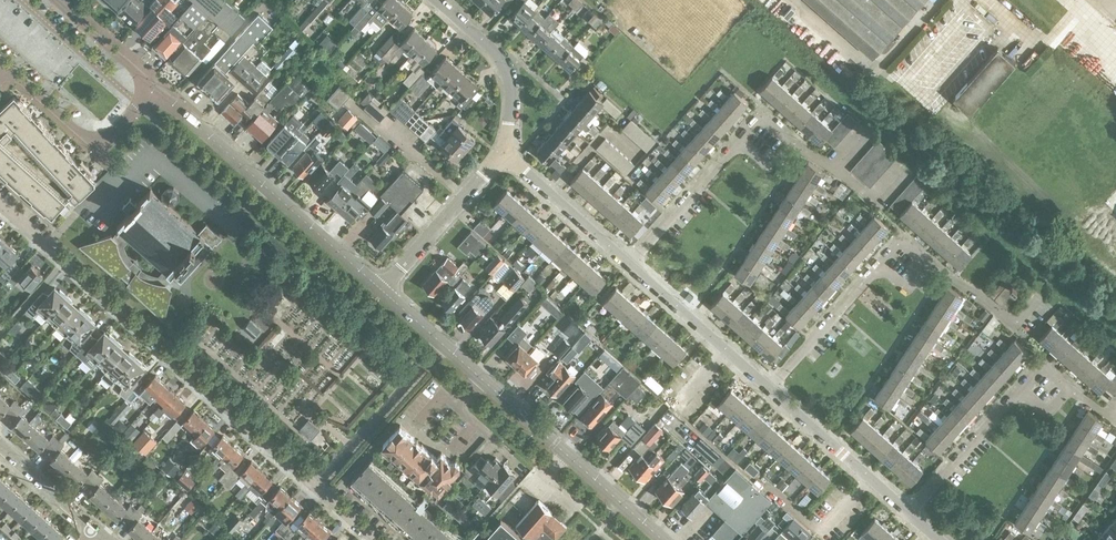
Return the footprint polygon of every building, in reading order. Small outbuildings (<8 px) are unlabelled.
[(119,10),(127,1),(128,0),(108,0),(119,10)] [(143,2),(140,0),(130,0),(120,11),(125,15),(134,23),(148,7),(143,2)] [(172,22),(192,0),(153,0),(149,4),(152,7),(136,25),(138,27),(151,38),(167,20),(171,24),(172,22)] [(195,25),(197,26),(204,18),(210,12),(197,0),(192,0),(172,22),(173,23),(156,42),(169,54),(195,25)] [(210,12),(219,20),(232,32),(233,31),(247,16),(229,0),(197,0),(210,12)] [(318,4),(298,27),(302,30),(304,32),(311,25),(309,22),(310,21),(312,23),(330,2),(331,0),(322,0),(318,4)] [(390,16),(403,2),(401,0),(386,0),(373,14),(368,10),(355,25),(350,31),(354,34),(359,28),(361,29),(368,21),(371,23),(378,29),(381,27),(384,23),(390,16)] [(482,4),(492,13),(501,3),(506,7),(511,0),(486,0),(482,4)] [(521,25),(535,10),(536,9),(536,8),(527,0),(515,0),(521,5),(511,16),(521,25)] [(583,3),(580,0),(578,0),(573,6),(577,10),(583,3)] [(873,57),(923,0),(809,0),(873,57)] [(403,2),(390,17),(401,26),(414,12),(403,2)] [(789,16),(796,9),(790,4),(783,11),(789,16)] [(363,5),(350,20),(355,25),(368,10),(364,6),(363,5)] [(531,34),(546,18),(545,17),(536,9),(535,10),(521,25),(531,34)] [(170,56),(180,64),(219,20),(210,12),(204,18),(197,26),(170,56)] [(219,99),(236,80),(226,71),(252,43),(256,46),(274,26),(266,19),(258,12),(239,34),(216,59),(215,61),(205,72),(198,80),(205,87),(209,90),(212,92),(219,99)] [(328,24),(334,17),(329,13),(323,19),(328,24)] [(555,28),(560,22),(549,13),(545,17),(546,18),(531,34),(541,43),(555,28)] [(592,24),(599,17),(595,13),(588,20),(592,24)] [(610,27),(613,23),(602,13),(599,17),(592,24),(597,28),(603,20),(610,27)] [(219,20),(180,64),(189,72),(202,57),(206,61),(207,62),(225,42),(220,38),(211,47),(204,41),(214,30),(226,41),(233,32),(233,31),(232,32),(219,20)] [(616,35),(620,30),(614,24),(609,29),(616,35)] [(413,52),(426,38),(415,28),(399,46),(395,42),(383,56),(390,62),(397,53),(401,56),(405,51),(410,56),(413,52)] [(555,28),(541,43),(551,52),(565,37),(555,28)] [(379,59),(399,37),(394,32),(374,54),(379,59)] [(329,55),(339,44),(328,34),(318,45),(329,55)] [(438,48),(434,45),(436,43),(429,37),(427,39),(426,38),(413,52),(419,57),(412,66),(414,68),(406,77),(413,83),(425,70),(421,66),(438,48)] [(565,37),(551,52),(561,61),(575,45),(565,37)] [(273,65),(279,70),(286,62),(296,51),(303,43),(299,39),(292,47),(290,45),(273,65)] [(580,59),(583,55),(585,56),(588,52),(588,49),(579,40),(575,45),(561,61),(571,71),(581,60),(580,59)] [(263,54),(268,49),(263,45),(259,50),(263,54)] [(1016,63),(998,47),(952,98),(970,114),(1016,63)] [(365,61),(369,56),(363,50),(359,55),(365,61)] [(231,71),(242,81),(253,91),(267,76),(265,74),(272,67),(262,59),(256,66),(245,55),(231,71)] [(428,67),(425,70),(413,83),(411,86),(420,94),(432,80),(439,86),(458,64),(457,65),(447,56),(433,72),(428,67)] [(342,67),(345,63),(341,59),(337,63),(342,67)] [(347,71),(350,67),(345,63),(342,67),(347,71)] [(458,64),(439,86),(442,89),(447,84),(453,90),(467,74),(459,67),(460,66),(458,64)] [(296,102),(309,87),(315,81),(299,66),(294,72),(294,73),(287,81),(280,89),(247,125),(263,139),(279,121),(269,112),(275,106),(279,110),(286,102),(291,107),(296,102)] [(781,67),(760,89),(771,98),(782,85),(782,84),(776,80),(785,70),(781,67)] [(472,96),(481,86),(467,74),(453,90),(462,98),(457,103),(462,108),(463,106),(466,108),(474,98),(472,96)] [(782,85),(771,98),(780,107),(792,94),(786,88),(794,79),(790,75),(782,84),(782,85)] [(239,118),(247,125),(280,89),(270,80),(262,89),(249,104),(238,94),(230,102),(231,102),(222,112),(234,123),(239,118)] [(798,95),(804,88),(800,84),(794,91),(798,95)] [(338,109),(343,103),(350,95),(339,85),(326,99),(338,109)] [(590,90),(581,100),(596,113),(603,105),(617,117),(622,111),(607,98),(603,101),(600,98),(603,95),(596,88),(593,92),(590,90)] [(735,90),(729,97),(720,89),(716,93),(726,101),(739,113),(748,102),(735,90)] [(310,90),(305,96),(309,100),(314,94),(310,90)] [(802,103),(790,116),(800,125),(812,112),(811,111),(806,106),(814,97),(810,93),(801,102),(802,103)] [(792,94),(780,107),(790,116),(802,103),(801,102),(792,94)] [(52,217),(67,202),(1,142),(4,138),(5,140),(13,132),(12,130),(16,127),(74,189),(71,191),(69,193),(72,196),(68,200),(72,204),(76,200),(80,196),(81,197),(97,182),(90,174),(93,171),(82,160),(79,163),(22,102),(21,103),(13,95),(0,107),(0,170),(52,217)] [(390,109),(383,103),(374,95),(365,105),(364,107),(380,121),(390,109)] [(401,97),(390,109),(406,123),(417,111),(401,97)] [(495,102),(488,97),(485,100),(490,105),(493,104),(495,102)] [(714,109),(718,105),(711,98),(707,103),(714,109)] [(596,113),(581,100),(572,110),(587,123),(596,113)] [(726,101),(717,111),(731,123),(739,113),(726,101)] [(812,112),(800,125),(810,134),(822,120),(816,115),(824,105),(820,102),(811,111),(812,112)] [(349,129),(359,118),(344,104),(332,118),(337,123),(339,121),(349,129)] [(835,114),(840,108),(836,105),(831,111),(835,114)] [(631,119),(637,111),(634,108),(627,116),(631,119)] [(731,123),(717,111),(712,116),(702,108),(699,113),(705,118),(708,121),(722,133),(731,123)] [(839,121),(846,113),(840,108),(834,116),(839,121)] [(286,121),(293,113),(289,110),(282,118),(286,121)] [(587,123),(572,110),(564,120),(578,133),(583,127),(587,123)] [(421,115),(417,111),(406,123),(410,127),(421,115)] [(828,121),(834,114),(830,111),(824,117),(828,121)] [(329,120),(320,112),(313,120),(322,128),(329,120)] [(848,112),(843,117),(853,126),(858,121),(848,112)] [(267,143),(274,149),(302,119),(295,113),(267,143)] [(490,120),(483,113),(477,120),(484,126),(490,120)] [(708,121),(703,127),(687,113),(683,117),(699,131),(702,133),(713,143),(722,133),(708,121)] [(426,120),(421,115),(410,127),(415,132),(426,120)] [(454,117),(450,122),(444,128),(451,134),(467,149),(476,139),(460,125),(461,123),(454,117)] [(843,117),(838,122),(848,131),(853,126),(843,117)] [(302,119),(274,149),(281,155),(302,132),(296,126),(299,123),(301,125),(304,121),(302,119)] [(431,124),(426,120),(415,132),(420,136),(431,124)] [(578,133),(564,120),(555,130),(569,143),(578,133)] [(637,124),(632,120),(623,130),(628,134),(637,124)] [(822,120),(810,134),(820,143),(825,138),(829,133),(832,130),(822,120)] [(327,137),(336,126),(330,121),(321,132),(327,137)] [(371,143),(377,137),(361,122),(355,129),(371,143)] [(838,122),(834,127),(844,136),(848,131),(838,122)] [(597,131),(591,126),(587,123),(583,127),(585,129),(588,129),(594,135),(597,131)] [(597,131),(599,129),(593,123),(591,126),(597,131)] [(438,130),(431,124),(420,136),(427,142),(438,130)] [(632,139),(641,129),(637,124),(628,134),(632,139)] [(832,130),(829,133),(839,142),(844,136),(834,127),(832,130)] [(467,149),(451,134),(444,128),(440,133),(447,139),(442,144),(446,148),(445,149),(448,151),(449,150),(458,159),(467,149)] [(688,139),(691,134),(685,128),(681,133),(688,139)] [(342,141),(347,135),(340,129),(335,135),(342,141)] [(637,143),(646,133),(641,129),(632,139),(637,143)] [(569,143),(555,130),(546,140),(560,153),(569,143)] [(699,131),(691,141),(702,151),(704,153),(713,143),(702,133),(699,131)] [(302,132),(281,155),(288,162),(310,138),(302,132)] [(642,147),(651,137),(646,133),(637,143),(642,147)] [(835,146),(839,142),(829,133),(825,138),(835,146)] [(322,156),(317,151),(320,147),(317,144),(321,139),(316,135),(304,148),(307,151),(293,166),(304,176),(322,156)] [(390,145),(379,135),(373,142),(384,152),(390,145)] [(647,152),(656,142),(651,137),(642,147),(646,151),(647,152)] [(602,153),(610,143),(606,138),(597,148),(602,153)] [(691,141),(685,147),(676,138),(672,142),(681,151),(682,151),(695,163),(704,153),(702,151),(691,141)] [(878,139),(877,139),(873,144),(883,153),(888,148),(878,139)] [(560,153),(546,140),(537,150),(551,163),(561,172),(566,166),(563,163),(563,164),(556,158),(560,153)] [(579,151),(582,148),(576,143),(573,146),(579,151)] [(607,157),(615,147),(610,143),(602,153),(607,157)] [(681,151),(676,157),(667,148),(666,149),(659,143),(656,146),(673,161),(686,173),(695,163),(682,151),(681,151)] [(873,144),(869,149),(878,158),(883,153),(873,144)] [(579,151),(573,146),(570,149),(576,154),(579,151)] [(388,158),(394,151),(389,147),(383,154),(388,158)] [(611,161),(620,152),(615,147),(607,157),(611,161)] [(888,148),(883,153),(893,162),(898,156),(888,148)] [(869,149),(864,154),(874,163),(878,158),(869,149)] [(616,166),(625,156),(620,152),(611,161),(616,166)] [(883,153),(878,158),(888,167),(893,162),(883,153)] [(388,158),(383,154),(377,161),(381,165),(388,158)] [(864,154),(859,159),(869,168),(874,163),(864,154)] [(621,170),(630,160),(625,156),(616,166),(621,170)] [(673,161),(668,166),(658,158),(654,162),(661,168),(664,171),(678,183),(686,173),(673,161)] [(878,158),(874,163),(884,172),(888,167),(878,158)] [(309,179),(311,180),(310,181),(314,185),(315,184),(320,189),(337,171),(342,175),(347,179),(356,169),(351,165),(349,167),(340,159),(329,170),(323,164),(309,179)] [(592,159),(571,181),(582,190),(594,177),(587,171),(595,161),(592,159)] [(859,159),(855,164),(865,173),(869,168),(859,159)] [(635,165),(634,164),(630,160),(621,170),(626,175),(635,165)] [(610,165),(606,161),(595,173),(599,177),(610,165)] [(808,161),(801,172),(816,182),(820,175),(830,182),(833,177),(808,161)] [(874,163),(869,168),(879,177),(884,172),(874,163)] [(855,164),(850,169),(860,178),(865,173),(855,164)] [(664,171),(659,177),(649,168),(646,172),(652,178),(655,181),(669,193),(678,183),(664,171)] [(869,168),(865,173),(875,182),(879,177),(869,168)] [(404,169),(381,194),(370,206),(380,215),(391,203),(402,213),(424,188),(404,169)] [(556,179),(561,174),(557,169),(551,175),(556,179)] [(378,196),(373,191),(379,184),(370,176),(366,172),(356,183),(361,187),(356,192),(354,191),(339,208),(340,209),(351,219),(359,211),(362,214),(378,196)] [(816,182),(801,172),(793,183),(809,194),(809,193),(816,182)] [(865,173),(860,178),(870,187),(875,182),(865,173)] [(927,183),(917,174),(913,179),(923,188),(927,183)] [(604,186),(592,199),(601,208),(613,195),(607,189),(615,179),(611,175),(602,185),(604,186)] [(594,177),(582,190),(592,199),(604,186),(602,185),(594,177)] [(655,181),(650,187),(640,178),(637,182),(643,188),(646,191),(660,203),(669,193),(655,181)] [(923,188),(913,179),(908,184),(918,193),(920,191),(923,188)] [(361,187),(356,183),(350,190),(342,183),(329,198),(339,208),(354,191),(356,192),(361,187)] [(809,194),(793,183),(786,195),(801,205),(806,198),(816,204),(819,199),(812,195),(809,193),(809,194)] [(823,193),(826,188),(819,183),(815,188),(823,193)] [(619,195),(625,188),(621,184),(615,191),(619,195)] [(918,193),(908,184),(903,189),(913,198),(914,198),(918,193)] [(848,193),(851,189),(844,185),(841,189),(848,193)] [(168,187),(164,191),(164,198),(162,200),(150,189),(118,225),(121,227),(113,236),(111,234),(83,245),(118,276),(120,274),(130,283),(129,285),(164,316),(171,286),(166,282),(174,274),(181,281),(213,245),(213,244),(216,241),(218,242),(222,237),(207,223),(199,232),(167,203),(168,202),(175,202),(179,197),(179,191),(174,187),(168,187)] [(903,189),(899,194),(909,203),(911,200),(911,201),(913,198),(903,189)] [(494,204),(505,213),(517,199),(519,197),(516,194),(514,196),(507,190),(494,204)] [(904,208),(899,213),(899,214),(909,223),(921,209),(915,204),(924,194),(920,191),(918,193),(914,198),(913,198),(911,201),(911,200),(909,203),(904,208)] [(629,204),(635,197),(631,193),(625,200),(629,204)] [(899,194),(894,199),(904,208),(909,203),(899,194)] [(132,208),(138,201),(131,195),(125,203),(132,208)] [(613,195),(601,208),(611,217),(623,204),(613,195)] [(801,205),(786,195),(779,206),(794,216),(795,215),(801,205)] [(633,213),(621,226),(631,235),(643,222),(636,215),(644,206),(651,212),(656,206),(646,196),(632,212),(633,213)] [(517,199),(505,213),(515,222),(527,208),(529,206),(526,203),(524,205),(517,199)] [(894,199),(890,205),(899,213),(904,208),(894,199)] [(921,209),(909,223),(919,232),(931,218),(925,213),(934,203),(930,200),(924,206),(921,209)] [(623,204),(611,217),(621,226),(633,213),(632,212),(623,204)] [(808,215),(812,211),(804,205),(801,210),(808,215)] [(794,216),(779,206),(772,217),(787,227),(787,226),(792,220),(801,226),(804,222),(797,217),(795,215),(794,216)] [(527,208),(515,222),(525,231),(537,217),(539,215),(536,212),(534,214),(527,208)] [(938,219),(944,212),(940,208),(933,215),(938,219)] [(382,247),(397,230),(407,219),(397,209),(371,237),(382,247)] [(888,227),(874,215),(869,221),(860,213),(857,217),(865,225),(865,226),(879,237),(888,227)] [(537,217),(525,231),(535,240),(547,226),(549,224),(546,221),(544,223),(537,217)] [(789,228),(787,226),(787,227),(772,217),(764,228),(780,238),(780,237),(784,231),(794,237),(797,233),(789,228)] [(948,228),(954,221),(950,217),(943,224),(948,228)] [(931,218),(919,232),(929,241),(941,227),(931,218)] [(474,228),(484,236),(491,227),(482,219),(474,228)] [(865,226),(860,231),(851,223),(847,227),(854,233),(856,236),(870,247),(879,237),(865,226)] [(547,226),(535,240),(545,249),(557,234),(559,232),(556,230),(554,232),(547,226)] [(941,227),(929,241),(939,249),(951,236),(941,227)] [(961,245),(955,240),(964,230),(960,227),(951,236),(939,249),(949,258),(961,245)] [(780,238),(764,228),(757,239),(772,249),(773,248),(777,242),(787,248),(790,244),(782,239),(780,237),(780,238)] [(476,255),(486,243),(472,230),(458,245),(466,253),(470,249),(476,255)] [(870,247),(856,236),(852,241),(842,233),(837,230),(835,232),(839,236),(838,237),(845,243),(848,245),(861,257),(870,247)] [(487,240),(493,234),(489,231),(483,236),(487,240)] [(557,234),(545,249),(555,257),(567,243),(568,241),(566,238),(564,240),(557,234)] [(9,242),(0,235),(0,252),(9,242)] [(961,245),(949,258),(960,267),(971,254),(965,249),(974,239),(970,235),(961,245)] [(839,255),(843,251),(828,238),(825,242),(830,246),(830,247),(839,255)] [(772,249),(757,239),(750,250),(765,260),(770,253),(780,260),(783,255),(775,250),(773,248),(772,249)] [(0,252),(0,260),(1,260),(7,265),(7,266),(8,267),(2,273),(9,279),(19,268),(21,266),(13,259),(19,252),(9,242),(0,252)] [(567,243),(555,257),(565,266),(577,252),(579,250),(576,247),(574,249),(567,243)] [(839,255),(852,267),(861,257),(848,245),(843,251),(839,255)] [(507,257),(513,251),(509,247),(503,254),(507,257)] [(810,248),(802,257),(809,263),(812,259),(815,262),(820,256),(810,248)] [(852,267),(839,255),(834,261),(820,248),(816,252),(828,263),(830,265),(843,277),(852,267)] [(765,260),(750,250),(743,261),(758,271),(765,260)] [(577,252),(565,266),(575,275),(587,261),(589,259),(586,256),(584,258),(577,252)] [(789,257),(789,260),(794,263),(800,255),(795,252),(792,252),(789,257)] [(492,274),(505,260),(498,253),(485,267),(492,274)] [(434,293),(447,279),(451,283),(468,264),(463,260),(458,266),(448,257),(441,264),(436,269),(423,283),(434,293)] [(521,270),(526,265),(517,258),(513,263),(521,270)] [(503,283),(515,270),(505,260),(491,276),(492,277),(492,279),(493,281),(495,282),(497,283),(498,283),(499,284),(501,281),(503,283)] [(587,261),(575,275),(585,284),(597,270),(599,268),(596,265),(594,267),(587,261)] [(758,271),(743,261),(735,273),(750,283),(758,271)] [(772,271),(775,266),(768,261),(765,266),(772,271)] [(830,265),(825,271),(816,263),(812,267),(822,275),(821,275),(835,287),(843,277),(830,265)] [(32,264),(24,272),(19,268),(9,279),(14,284),(20,278),(31,288),(43,274),(32,264)] [(521,283),(525,278),(516,269),(505,281),(515,290),(521,283)] [(597,270),(585,284),(595,293),(608,279),(607,279),(609,277),(605,274),(604,276),(597,270)] [(765,282),(768,277),(760,272),(757,277),(765,282)] [(821,275),(817,281),(807,272),(803,277),(810,283),(813,285),(826,297),(835,287),(821,275)] [(544,287),(549,281),(540,274),(536,279),(544,287)] [(536,283),(528,276),(521,284),(529,292),(536,283)] [(550,288),(557,281),(553,277),(547,285),(550,288)] [(463,293),(470,285),(463,279),(456,287),(455,286),(442,300),(453,310),(466,295),(463,293)] [(733,300),(727,295),(735,286),(732,282),(711,305),(721,314),(733,300)] [(745,286),(740,282),(736,286),(742,291),(745,286)] [(813,285),(808,291),(798,282),(794,287),(804,295),(817,307),(826,297),(813,285)] [(1007,283),(995,296),(994,298),(1005,308),(1018,293),(1014,289),(1016,287),(1011,283),(1009,285),(1007,283)] [(947,286),(940,297),(955,307),(956,306),(960,300),(970,306),(973,302),(947,286)] [(55,287),(46,297),(41,293),(27,309),(33,315),(39,311),(46,318),(67,295),(60,289),(59,290),(55,287)] [(614,311),(627,297),(629,295),(626,292),(624,294),(617,287),(604,302),(614,311)] [(553,298),(559,292),(555,289),(550,295),(553,298)] [(743,309),(737,304),(745,294),(741,291),(733,300),(721,314),(731,322),(743,309)] [(792,303),(796,298),(789,292),(785,296),(792,303)] [(481,298),(476,294),(460,311),(463,313),(460,316),(462,318),(461,319),(461,321),(468,327),(470,327),(471,326),(472,327),(492,305),(493,302),(492,299),(488,296),(486,295),(483,296),(481,298)] [(67,295),(46,318),(56,326),(74,306),(72,304),(73,303),(72,301),(73,300),(67,295)] [(804,295),(795,305),(808,317),(817,307),(804,295)] [(492,343),(528,303),(521,296),(501,318),(503,320),(499,324),(493,319),(487,326),(488,327),(481,333),(484,336),(483,336),(489,342),(490,341),(492,343)] [(557,318),(562,312),(546,297),(540,303),(557,318)] [(627,297),(614,311),(624,320),(637,305),(638,303),(635,300),(634,302),(627,297)] [(955,307),(940,297),(933,308),(948,318),(949,317),(953,311),(968,321),(971,316),(956,306),(955,307)] [(752,318),(747,313),(755,303),(751,300),(743,309),(731,322),(740,331),(752,318)] [(577,306),(571,301),(567,306),(573,311),(577,306)] [(795,305),(790,311),(780,303),(776,307),(786,316),(799,327),(808,317),(795,305)] [(637,305),(624,320),(634,328),(647,314),(648,312),(645,309),(644,311),(637,305)] [(77,308),(74,306),(56,326),(66,335),(86,312),(80,307),(79,308),(78,307),(77,308)] [(762,327),(757,322),(765,312),(761,308),(752,318),(740,331),(750,340),(762,327)] [(973,334),(959,324),(949,317),(948,318),(933,308),(925,319),(941,329),(945,322),(956,329),(971,339),(973,334)] [(86,312),(66,335),(73,341),(70,347),(77,354),(91,338),(86,333),(95,323),(92,319),(93,318),(86,312)] [(569,337),(577,328),(583,332),(584,331),(564,313),(555,324),(569,337)] [(647,314),(634,328),(644,337),(657,323),(656,323),(658,321),(655,318),(653,320),(647,314)] [(988,334),(1000,321),(993,315),(982,329),(988,334)] [(1060,315),(1040,338),(1051,347),(1062,333),(1056,328),(1064,319),(1060,315)] [(760,349),(772,335),(767,330),(775,321),(771,317),(762,327),(750,340),(751,341),(760,349)] [(250,319),(243,327),(254,337),(261,329),(261,328),(250,319)] [(941,329),(925,319),(918,331),(934,340),(938,333),(948,340),(951,335),(941,329)] [(15,334),(22,326),(17,321),(10,330),(15,334)] [(524,336),(528,331),(518,323),(515,327),(507,335),(516,343),(505,356),(516,365),(534,345),(524,336)] [(592,334),(596,330),(589,323),(585,328),(592,334)] [(657,323),(644,337),(654,346),(666,332),(668,330),(665,327),(664,329),(657,323)] [(1068,334),(1074,328),(1070,324),(1064,331),(1068,334)] [(783,345),(777,339),(785,330),(781,326),(772,335),(760,349),(771,359),(783,345)] [(109,334),(105,331),(95,342),(91,338),(77,354),(83,359),(89,355),(96,361),(116,339),(110,333),(109,334)] [(801,336),(796,331),(785,343),(791,348),(801,336)] [(934,340),(918,331),(911,342),(926,352),(927,351),(931,344),(941,351),(944,346),(934,340)] [(666,332),(654,346),(664,355),(676,341),(678,338),(675,336),(674,338),(666,332)] [(1062,333),(1051,347),(1061,356),(1072,342),(1062,333)] [(1072,342),(1061,356),(1070,364),(1082,351),(1076,346),(1084,337),(1080,333),(1072,342)] [(571,344),(564,338),(554,350),(561,356),(571,344)] [(1014,340),(1009,346),(1000,338),(996,342),(1006,350),(1005,350),(1018,362),(1028,352),(1014,340)] [(116,339),(96,361),(106,370),(124,350),(122,348),(123,347),(122,346),(123,345),(116,339)] [(676,341),(664,355),(674,364),(687,350),(686,349),(688,347),(685,345),(683,347),(676,341)] [(926,352),(911,342),(904,353),(919,363),(920,362),(924,356),(934,362),(937,358),(927,351),(926,352)] [(1088,352),(1094,345),(1090,342),(1084,349),(1088,352)] [(534,345),(516,365),(527,375),(539,361),(529,352),(535,346),(534,345)] [(567,362),(578,350),(573,345),(562,357),(567,362)] [(1005,350),(1000,356),(991,347),(988,352),(997,360),(996,360),(1010,372),(1018,362),(1005,350)] [(126,352),(124,350),(106,370),(116,379),(136,356),(130,351),(129,352),(127,351),(126,352)] [(10,359),(0,351),(0,367),(2,369),(10,359)] [(1082,351),(1070,364),(1080,373),(1092,360),(1082,351)] [(1092,360),(1080,373),(1090,382),(1102,369),(1102,368),(1096,363),(1098,361),(1104,354),(1100,351),(1094,357),(1092,360)] [(919,363),(904,353),(897,364),(912,374),(912,373),(917,367),(927,373),(930,368),(920,362),(919,363)] [(996,360),(991,366),(982,358),(978,353),(974,357),(979,361),(978,362),(988,370),(1001,382),(1010,372),(996,360)] [(633,370),(643,357),(638,354),(628,366),(633,370)] [(142,362),(136,356),(116,379),(123,386),(120,392),(126,398),(140,382),(136,378),(145,367),(141,364),(142,362)] [(558,359),(546,372),(553,378),(547,385),(557,395),(567,384),(576,375),(565,365),(558,359)] [(1102,369),(1090,382),(1101,391),(1105,386),(1110,381),(1113,378),(1106,372),(1114,363),(1110,360),(1102,368),(1102,369)] [(912,374),(897,364),(889,375),(905,385),(905,384),(909,378),(919,384),(922,380),(912,373),(912,374)] [(602,393),(581,416),(586,420),(585,422),(590,426),(591,425),(592,426),(601,416),(613,403),(611,401),(611,400),(619,391),(620,391),(627,397),(642,381),(624,365),(623,365),(608,382),(608,381),(603,387),(600,390),(600,391),(602,393)] [(956,377),(962,371),(957,366),(951,373),(956,377)] [(976,377),(980,373),(973,367),(970,372),(976,377)] [(20,377),(9,368),(4,373),(16,383),(20,377)] [(578,383),(563,400),(574,409),(578,406),(582,410),(600,390),(603,387),(584,370),(575,380),(578,383)] [(988,370),(979,380),(992,392),(1001,382),(988,370)] [(146,385),(139,392),(150,401),(156,394),(166,383),(155,374),(145,385),(146,385)] [(645,381),(659,393),(663,387),(650,375),(645,381)] [(905,385),(889,375),(882,386),(897,396),(898,396),(902,389),(912,395),(915,391),(905,384),(905,385)] [(979,380),(974,386),(964,377),(961,381),(970,390),(983,402),(992,392),(979,380)] [(43,392),(28,378),(20,387),(35,400),(43,392)] [(1115,394),(1115,387),(1110,381),(1105,386),(1115,395),(1115,394)] [(156,394),(150,401),(155,406),(157,407),(160,405),(162,407),(166,403),(176,392),(166,383),(156,394)] [(636,403),(646,393),(638,386),(629,396),(636,403)] [(897,396),(882,386),(875,398),(890,408),(895,400),(905,406),(908,402),(898,396),(897,396)] [(959,397),(962,393),(956,387),(952,391),(959,397)] [(730,389),(723,398),(718,393),(709,403),(714,407),(718,404),(728,413),(743,396),(739,393),(737,396),(730,389)] [(970,390),(961,400),(974,412),(983,402),(970,390)] [(157,407),(155,410),(160,415),(164,410),(172,417),(186,401),(176,392),(166,403),(162,407),(160,405),(157,407)] [(933,403),(938,398),(934,395),(929,400),(933,403)] [(2,414),(6,410),(11,415),(20,405),(14,400),(10,405),(0,396),(0,413),(2,414)] [(743,396),(728,413),(738,422),(751,407),(753,405),(749,402),(747,404),(741,399),(743,396)] [(961,400),(956,405),(947,397),(943,401),(953,409),(952,410),(966,422),(974,412),(961,400)] [(115,422),(131,404),(125,400),(109,418),(115,422)] [(42,406),(50,413),(57,406),(54,403),(51,403),(48,403),(45,404),(43,405),(42,406)] [(921,408),(930,417),(935,412),(927,403),(921,408)] [(26,410),(20,405),(11,415),(17,420),(13,425),(27,437),(35,427),(21,415),(26,410)] [(751,407),(738,422),(748,430),(763,414),(759,411),(757,413),(751,407)] [(872,425),(867,420),(875,410),(871,407),(851,430),(860,438),(872,425)] [(952,410),(947,415),(938,407),(934,411),(944,420),(957,432),(966,422),(952,410)] [(67,428),(71,423),(55,408),(50,413),(67,428)] [(185,419),(186,420),(182,424),(177,420),(163,436),(168,441),(181,426),(188,431),(189,430),(191,432),(205,417),(194,408),(185,419)] [(39,409),(33,417),(38,421),(45,413),(39,409)] [(150,416),(155,420),(160,415),(155,410),(150,416)] [(1081,421),(1096,431),(1100,424),(1103,426),(1110,431),(1115,434),(1111,441),(1115,444),(1115,427),(1113,425),(1113,426),(1106,421),(1103,420),(1088,410),(1081,421)] [(610,449),(621,436),(631,445),(646,428),(629,413),(619,425),(613,420),(597,438),(610,449)] [(763,414),(748,430),(758,439),(773,423),(769,420),(767,422),(761,417),(763,414)] [(879,426),(885,419),(881,415),(875,422),(879,426)] [(215,426),(205,417),(191,432),(189,430),(188,431),(184,436),(189,441),(191,438),(198,445),(215,426)] [(932,427),(936,423),(929,417),(925,421),(932,427)] [(121,433),(128,426),(119,418),(113,426),(121,433)] [(311,439),(320,429),(321,428),(309,418),(299,429),(311,439)] [(661,426),(665,422),(659,418),(656,421),(661,426)] [(944,420),(935,430),(948,442),(957,432),(944,420)] [(641,438),(649,445),(629,467),(637,474),(649,460),(646,457),(659,443),(655,439),(664,429),(655,421),(641,438)] [(1081,421),(1073,433),(1088,442),(1089,442),(1096,431),(1081,421)] [(707,436),(713,430),(705,422),(699,429),(707,436)] [(132,441),(141,431),(132,423),(122,433),(132,441)] [(773,423),(758,439),(768,448),(782,432),(779,429),(777,431),(771,426),(773,423)] [(384,443),(385,444),(421,476),(432,464),(427,460),(433,453),(401,424),(384,443)] [(892,443),(887,437),(895,428),(891,424),(882,434),(871,447),(881,456),(892,443)] [(871,447),(882,434),(872,425),(860,438),(862,439),(871,447)] [(35,427),(27,437),(41,449),(45,444),(50,449),(59,440),(53,434),(49,439),(35,427)] [(935,430),(929,436),(920,427),(916,432),(926,440),(939,452),(948,442),(935,430)] [(146,454),(157,441),(145,429),(133,442),(146,454)] [(782,432),(768,448),(778,457),(792,440),(789,438),(787,440),(781,434),(783,432),(782,432)] [(1103,441),(1106,437),(1098,432),(1095,437),(1103,441)] [(723,437),(719,433),(713,441),(717,444),(723,437)] [(902,451),(896,446),(905,437),(901,433),(892,443),(881,456),(890,465),(902,451)] [(1073,433),(1066,444),(1081,453),(1086,446),(1096,453),(1099,449),(1089,442),(1088,442),(1073,433)] [(213,445),(223,454),(233,443),(223,434),(213,445)] [(189,441),(184,436),(179,441),(184,446),(189,441)] [(916,446),(921,441),(916,436),(912,442),(916,446)] [(772,499),(721,454),(720,455),(701,437),(694,445),(713,463),(717,466),(728,476),(721,483),(716,479),(704,492),(710,496),(706,501),(725,519),(712,534),(718,539),(735,539),(772,499)] [(64,445),(59,440),(50,449),(56,454),(52,459),(66,471),(74,462),(60,449),(64,445)] [(793,441),(792,440),(778,457),(788,466),(802,449),(799,446),(797,449),(791,443),(793,441)] [(912,460),(906,455),(915,446),(911,442),(902,451),(890,465),(900,474),(912,460)] [(243,452),(233,443),(223,454),(220,458),(217,456),(212,462),(217,466),(219,464),(226,470),(218,478),(224,483),(235,470),(231,466),(233,463),(243,452)] [(679,443),(675,448),(667,457),(671,461),(679,452),(684,447),(679,443)] [(1066,444),(1059,455),(1074,465),(1074,464),(1078,457),(1081,459),(1089,464),(1091,459),(1084,454),(1081,453),(1066,444)] [(737,463),(747,451),(743,448),(739,453),(733,448),(727,455),(737,463)] [(803,450),(802,449),(788,466),(798,474),(812,458),(809,455),(807,457),(801,452),(803,450)] [(434,452),(433,453),(427,460),(432,464),(421,476),(431,485),(430,486),(432,487),(430,489),(436,495),(441,489),(441,490),(461,468),(460,463),(456,459),(453,460),(443,451),(438,456),(434,452)] [(923,470),(916,464),(924,454),(921,451),(915,458),(913,461),(912,460),(900,474),(911,483),(923,470)] [(657,467),(664,459),(656,452),(649,460),(637,474),(645,481),(657,467)] [(198,454),(189,454),(190,463),(198,454)] [(1059,455),(1052,466),(1067,476),(1067,475),(1071,469),(1074,470),(1081,475),(1084,471),(1077,466),(1074,464),(1074,465),(1059,455)] [(504,464),(504,463),(503,464),(496,457),(492,461),(488,458),(486,460),(481,456),(471,468),(487,482),(486,483),(487,483),(488,482),(504,464)] [(741,458),(737,463),(741,467),(745,462),(741,458)] [(813,458),(812,458),(798,474),(808,483),(820,469),(822,467),(819,464),(817,466),(811,461),(813,458)] [(173,475),(180,468),(170,459),(163,466),(173,475)] [(248,484),(262,469),(252,460),(242,471),(240,474),(235,470),(224,483),(229,488),(239,477),(245,482),(246,482),(248,484)] [(370,460),(351,480),(418,539),(459,539),(422,507),(429,499),(424,494),(417,502),(370,460)] [(760,468),(759,468),(750,460),(745,466),(754,475),(760,468)] [(1100,473),(1103,468),(1091,461),(1088,465),(1100,473)] [(74,462),(66,471),(79,483),(83,479),(89,484),(98,474),(92,469),(88,474),(74,462)] [(217,466),(212,462),(207,467),(212,471),(217,466)] [(512,470),(504,463),(504,464),(488,482),(487,483),(497,493),(503,498),(515,485),(510,480),(512,478),(508,474),(512,470)] [(701,480),(702,479),(710,471),(703,464),(694,474),(701,480)] [(1052,466),(1044,477),(1059,487),(1064,480),(1074,486),(1077,482),(1067,475),(1067,476),(1052,466)] [(272,478),(262,469),(248,484),(246,482),(245,482),(241,487),(246,492),(251,486),(258,493),(272,478)] [(827,475),(820,469),(808,483),(818,492),(831,478),(830,478),(832,475),(829,473),(827,475)] [(187,478),(189,475),(184,471),(177,479),(187,488),(192,482),(187,478)] [(1111,475),(1107,471),(1094,488),(1100,492),(1103,487),(1111,475)] [(664,498),(683,476),(679,472),(671,480),(668,477),(656,490),(664,498)] [(103,479),(98,474),(89,484),(95,489),(91,493),(105,506),(113,496),(99,484),(103,479)] [(683,476),(664,498),(672,505),(684,491),(680,488),(688,480),(683,476)] [(1044,477),(1037,488),(1052,498),(1059,487),(1044,477)] [(3,478),(0,482),(0,499),(1,501),(13,487),(3,478)] [(782,491),(788,484),(781,478),(775,485),(782,491)] [(270,497),(271,497),(268,500),(263,496),(256,505),(249,513),(254,518),(267,504),(271,507),(265,514),(266,516),(264,518),(265,519),(262,523),(264,525),(268,521),(270,523),(274,518),(269,513),(274,507),(277,509),(290,494),(280,485),(270,497)] [(23,497),(13,487),(1,501),(11,510),(23,497)] [(246,492),(241,487),(236,493),(241,497),(246,492)] [(693,516),(706,501),(710,496),(704,492),(699,487),(682,506),(693,516)] [(1037,488),(1030,499),(1045,509),(1049,502),(1059,509),(1062,504),(1052,498),(1037,488)] [(1094,488),(1089,495),(1095,499),(1100,492),(1094,488)] [(1070,494),(1062,489),(1059,493),(1067,498),(1070,494)] [(464,503),(450,491),(444,498),(457,510),(464,503)] [(1105,498),(1100,493),(1096,498),(1101,502),(1105,498)] [(301,504),(290,494),(277,509),(274,507),(269,513),(274,518),(277,516),(283,521),(285,519),(286,520),(301,504)] [(805,510),(813,501),(806,494),(798,503),(805,510)] [(184,507),(191,500),(185,495),(179,501),(184,507)] [(113,496),(105,506),(119,518),(123,513),(128,518),(141,503),(135,498),(131,503),(131,504),(127,509),(113,496)] [(485,515),(492,507),(479,496),(472,504),(485,515)] [(33,506),(23,497),(11,510),(21,519),(33,506)] [(538,501),(517,524),(534,538),(532,539),(550,539),(553,536),(556,538),(567,526),(565,524),(561,521),(565,516),(555,506),(552,510),(540,499),(538,501)] [(1030,499),(1022,511),(1038,520),(1042,513),(1052,520),(1055,515),(1045,509),(1030,499)] [(202,510),(190,500),(184,507),(191,514),(193,512),(197,516),(202,510)] [(475,526),(447,502),(443,506),(471,531),(475,526)] [(141,513),(146,507),(141,503),(128,518),(134,524),(130,528),(143,539),(144,539),(152,531),(138,518),(142,514),(141,513)] [(183,507),(178,503),(174,506),(179,511),(183,507)] [(1089,507),(1083,503),(1078,510),(1084,514),(1089,507)] [(610,513),(613,511),(606,505),(604,507),(610,513)] [(43,515),(33,506),(21,519),(32,528),(43,515)] [(759,523),(748,535),(754,539),(759,539),(767,531),(767,530),(772,524),(766,518),(771,513),(766,509),(761,515),(757,519),(760,522),(759,523)] [(1067,520),(1072,512),(1068,509),(1062,517),(1067,520)] [(1084,514),(1078,510),(1073,517),(1079,521),(1084,514)] [(309,531),(319,520),(309,511),(295,527),(303,533),(306,535),(309,531)] [(1022,511),(1015,522),(1030,532),(1035,524),(1053,537),(1057,533),(1038,520),(1022,511)] [(208,524),(212,519),(205,514),(201,519),(208,524)] [(53,524),(43,515),(32,528),(42,537),(53,524)] [(232,532),(243,520),(236,515),(226,527),(232,532)] [(480,519),(475,515),(470,521),(476,525),(480,519)] [(811,532),(794,517),(783,530),(794,539),(804,539),(811,532)] [(859,538),(861,539),(874,539),(886,527),(888,525),(884,522),(882,524),(875,518),(863,532),(863,533),(859,538)] [(286,520),(285,519),(283,521),(273,532),(279,537),(281,534),(290,524),(286,520)] [(319,520),(309,531),(319,539),(320,539),(329,530),(319,520)] [(523,538),(502,520),(489,534),(482,528),(471,539),(521,539),(523,538)] [(215,534),(222,527),(216,521),(209,529),(215,534)] [(2,526),(8,532),(12,528),(5,522),(2,526)] [(1104,532),(1113,539),(1115,539),(1115,525),(1113,522),(1104,532)] [(53,524),(42,537),(45,539),(58,539),(64,533),(53,524)] [(290,524),(281,534),(288,539),(296,529),(290,524)] [(1068,525),(1063,532),(1068,536),(1073,529),(1068,525)] [(874,539),(892,539),(895,536),(897,534),(894,530),(892,533),(886,527),(874,539)] [(17,539),(19,539),(22,537),(15,531),(11,535),(17,539)] [(144,539),(162,539),(152,531),(144,539)] [(1097,539),(1113,539),(1104,532),(1097,539)]
